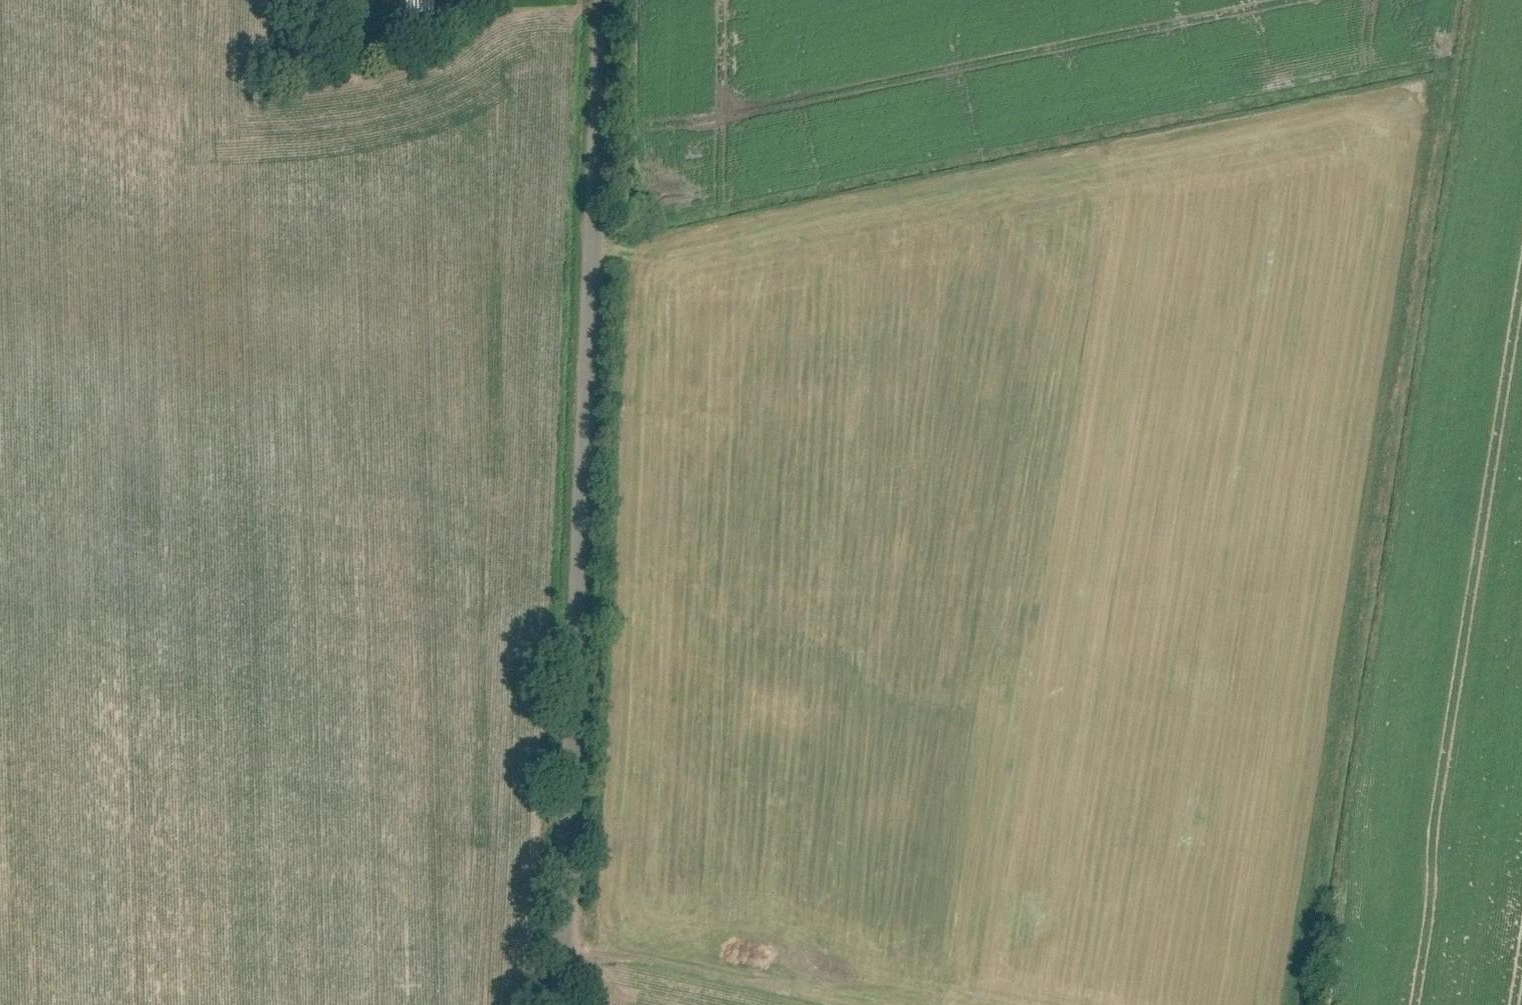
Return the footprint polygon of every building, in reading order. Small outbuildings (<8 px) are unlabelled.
[(376,17),(424,17),(424,0),(376,0),(376,17)]
